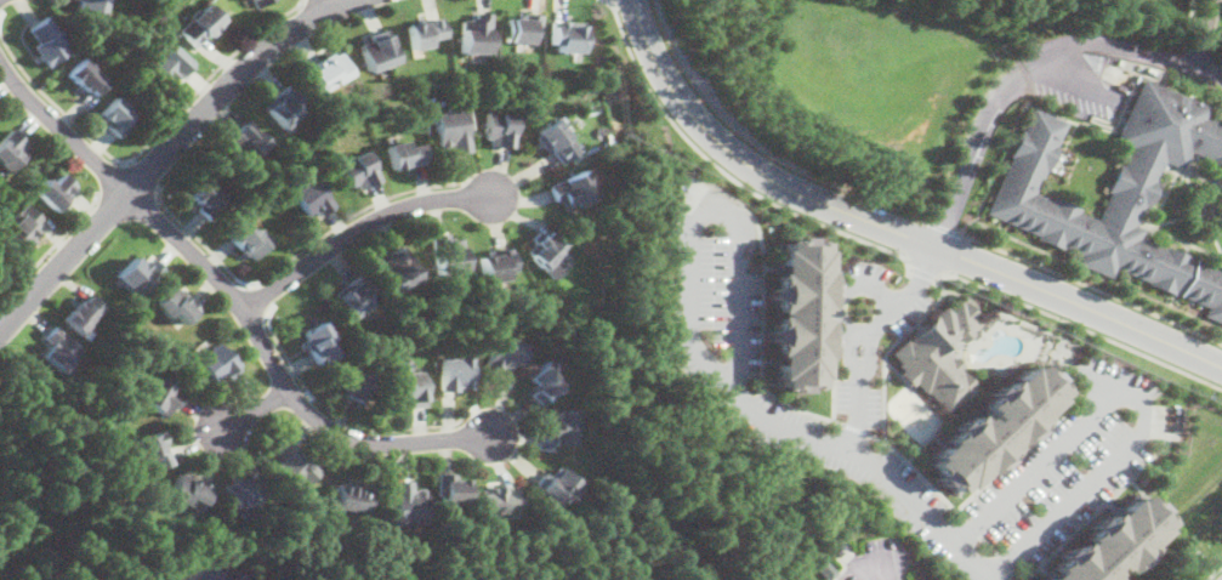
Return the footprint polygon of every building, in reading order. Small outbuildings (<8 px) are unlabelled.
[(78,6),(79,0),(105,0),(102,13),(78,6)] [(208,4),(223,19),(221,23),(223,25),(212,36),(209,33),(194,46),(178,30),(191,18),(189,17),(198,8),(200,11),(208,4)] [(540,13),(540,22),(539,35),(533,35),(533,44),(505,41),(506,18),(519,18),(519,15),(522,16),(522,12),(540,13)] [(490,13),(489,52),(461,52),(461,29),(460,29),(460,21),(473,21),(473,13),(490,13)] [(46,16),(56,28),(57,28),(63,35),(58,39),(62,44),(61,45),(66,52),(47,67),(41,59),(39,61),(36,57),(35,56),(39,53),(34,46),(39,42),(28,30),(46,16)] [(413,49),(411,50),(407,23),(438,17),(441,17),(444,36),(430,39),(431,46),(413,49)] [(582,21),(581,52),(557,51),(557,44),(550,44),(550,21),(582,21)] [(385,68),(379,70),(376,70),(376,69),(369,72),(358,45),(370,40),(368,35),(385,29),(397,61),(385,66),(385,68)] [(193,67),(184,76),(183,78),(180,74),(171,83),(153,67),(172,45),(191,62),(189,63),(194,67),(193,67)] [(339,51),(351,73),(335,84),(330,76),(317,85),(306,67),(330,52),(333,55),(339,51)] [(106,81),(96,92),(93,95),(87,89),(84,91),(66,74),(83,57),(91,64),(90,66),(106,81)] [(1218,123),(1221,124),(1221,169),(1203,161),(1204,159),(1186,150),(1178,169),(1160,161),(1153,180),(1156,181),(1144,207),(1142,206),(1133,224),(1143,228),(1138,238),(1164,248),(1164,245),(1189,256),(1189,258),(1221,273),(1221,323),(1205,315),(1209,306),(1175,292),(1173,294),(1148,284),(1149,282),(1116,267),(1112,277),(1079,263),(1082,254),(1063,245),(1062,249),(1036,238),(1038,235),(984,214),(1008,155),(1005,154),(1016,129),(1019,130),(1028,108),(1062,123),(1053,144),(1055,146),(1045,171),(1041,170),(1033,193),(1052,200),(1053,197),(1079,207),(1078,212),(1096,220),(1108,192),(1103,191),(1114,163),(1119,165),(1126,147),(1110,141),(1136,79),(1204,107),(1199,118),(1218,125),(1218,123)] [(283,127),(263,104),(288,84),(302,102),(297,106),(302,112),(283,127)] [(131,110),(133,113),(127,118),(132,123),(118,137),(106,125),(108,123),(98,114),(101,112),(102,112),(115,97),(131,110)] [(468,132),(471,149),(454,153),(451,142),(449,143),(450,146),(439,148),(439,144),(438,144),(432,114),(447,112),(445,108),(462,104),(468,132)] [(517,114),(513,148),(488,146),(489,140),(483,138),(485,112),(517,114)] [(568,135),(579,148),(561,161),(550,147),(545,150),(535,137),(539,136),(535,131),(558,115),(570,133),(568,135)] [(256,157),(249,163),(229,143),(233,141),(229,137),(246,120),(268,142),(256,157)] [(7,174),(0,166),(0,139),(11,129),(13,132),(18,127),(25,136),(23,140),(28,144),(22,149),(27,154),(22,159),(23,160),(18,165),(17,164),(7,174)] [(614,138),(613,146),(606,144),(608,137),(614,138)] [(407,140),(408,146),(422,142),(427,161),(392,171),(386,144),(407,140)] [(381,180),(379,181),(359,191),(357,184),(351,187),(348,180),(346,181),(343,176),(345,176),(339,164),(340,163),(366,150),(381,180)] [(587,177),(591,186),(596,195),(565,211),(559,199),(555,200),(547,186),(562,178),(563,180),(584,170),(587,177)] [(59,174),(74,186),(64,197),(61,203),(63,205),(59,207),(58,206),(53,211),(32,192),(45,177),(51,183),(59,174)] [(334,206),(323,214),(322,215),(318,210),(314,212),(311,209),(303,215),(288,193),(312,176),(334,206)] [(223,198),(212,209),(216,214),(209,221),(197,209),(201,204),(198,201),(197,203),(189,195),(205,180),(223,198)] [(619,210),(609,210),(609,201),(619,201),(619,210)] [(24,204),(40,218),(41,220),(34,227),(38,231),(32,238),(35,240),(33,244),(32,243),(29,244),(28,244),(22,250),(4,232),(15,221),(10,216),(17,210),(18,211),(24,204)] [(241,221),(251,233),(257,227),(271,241),(251,258),(248,254),(245,256),(228,238),(226,235),(241,221)] [(555,234),(564,243),(562,246),(573,258),(553,278),(530,258),(533,256),(527,251),(542,234),(545,238),(551,231),(555,234)] [(448,233),(449,240),(462,238),(466,269),(438,274),(432,234),(448,233)] [(812,238),(812,240),(818,240),(817,249),(820,249),(820,269),(823,269),(823,273),(824,273),(824,282),(828,282),(828,294),(824,294),(824,302),(823,302),(823,307),(815,307),(815,311),(808,311),(808,315),(815,315),(815,319),(823,319),(823,323),(824,323),(824,331),(826,331),(826,343),(824,343),(824,352),(823,352),(823,357),(819,357),(819,376),(815,376),(815,386),(811,386),(811,387),(803,387),(803,389),(791,389),(791,387),(783,387),(783,386),(778,386),(778,376),(774,376),(775,353),(772,353),(772,348),(771,348),(771,340),(767,340),(767,328),(771,328),(771,319),(772,319),(772,314),(774,314),(774,311),(772,311),(772,306),(771,306),(771,297),(767,297),(767,285),(771,285),(771,277),(772,277),(772,272),(775,273),(775,249),(778,249),(779,240),(783,240),(783,238),(791,238),(791,235),(805,235),(805,238),(812,238)] [(404,245),(420,280),(393,292),(383,271),(381,272),(380,268),(381,267),(380,262),(386,260),(385,256),(388,255),(387,254),(404,245)] [(485,283),(483,283),(479,256),(491,254),(491,251),(494,251),(510,249),(513,269),(507,269),(508,279),(485,283)] [(154,258),(163,268),(164,269),(137,297),(126,286),(127,285),(118,275),(135,258),(140,263),(142,261),(146,265),(153,258),(154,258)] [(352,317),(351,317),(334,292),(358,275),(375,300),(352,317)] [(172,286),(176,291),(178,289),(198,311),(182,324),(171,312),(166,317),(154,303),(172,286)] [(92,297),(102,307),(86,324),(87,325),(80,334),(63,317),(72,309),(74,307),(73,306),(78,302),(78,303),(81,300),(84,302),(90,295),(92,297)] [(964,302),(966,300),(966,301),(978,312),(976,314),(982,322),(972,330),(974,332),(965,341),(960,335),(948,347),(955,356),(956,354),(959,358),(960,357),(965,362),(960,366),(962,370),(962,369),(978,385),(962,399),(962,398),(949,411),(928,389),(927,391),(917,381),(914,385),(900,371),(904,368),(899,363),(902,360),(892,351),(906,337),(908,339),(944,303),(949,308),(960,298),(964,302)] [(324,320),(333,337),(326,341),(335,354),(317,365),(308,349),(307,351),(305,345),(302,341),(305,340),(301,334),(305,332),(303,330),(307,328),(308,329),(324,320)] [(69,364),(61,373),(41,354),(47,348),(44,345),(47,341),(44,337),(55,325),(81,351),(69,364)] [(517,341),(528,343),(522,366),(512,363),(511,368),(501,365),(500,370),(494,368),(494,366),(487,364),(493,339),(507,342),(508,336),(518,339),(517,341)] [(239,370),(238,370),(228,379),(222,370),(210,380),(194,360),(217,342),(239,370)] [(473,353),(473,369),(472,388),(461,387),(461,385),(456,385),(456,391),(441,391),(442,383),(442,359),(443,357),(448,357),(449,358),(460,359),(460,352),(473,353)] [(565,383),(542,406),(532,396),(535,391),(532,387),(535,385),(528,377),(546,359),(553,368),(551,369),(565,383)] [(928,462),(955,495),(1056,398),(1053,397),(1061,389),(1033,363),(1027,368),(1023,365),(931,455),(933,457),(928,462)] [(371,386),(362,403),(347,394),(349,389),(347,387),(346,389),(339,385),(351,365),(370,377),(368,383),(371,386)] [(422,373),(425,405),(410,406),(410,400),(405,400),(405,397),(396,398),(393,373),(422,370),(422,373)] [(177,406),(176,408),(174,406),(171,410),(169,409),(164,417),(157,413),(158,410),(137,398),(153,374),(184,394),(177,406)] [(70,396),(68,403),(61,400),(63,393),(70,396)] [(573,432),(573,444),(555,445),(555,433),(551,434),(550,417),(555,417),(553,411),(574,410),(576,432),(573,432)] [(163,450),(167,462),(167,464),(153,470),(147,456),(140,459),(133,442),(159,432),(161,442),(159,442),(163,450)] [(314,477),(306,485),(300,478),(291,488),(272,470),(282,459),(274,451),(285,438),(320,471),(314,477)] [(558,466),(580,484),(574,493),(580,496),(573,506),(564,499),(559,505),(534,484),(544,472),(550,477),(558,466)] [(180,472),(186,476),(187,473),(211,485),(209,489),(210,490),(203,505),(187,497),(184,504),(167,496),(180,472)] [(454,473),(453,481),(457,481),(457,478),(467,478),(467,502),(443,502),(443,495),(437,495),(437,472),(454,473)] [(238,478),(238,481),(246,478),(249,482),(258,478),(266,500),(257,504),(257,506),(249,508),(248,505),(233,510),(224,485),(232,483),(232,479),(238,478)] [(410,481),(411,491),(414,491),(414,489),(425,489),(425,491),(427,491),(427,507),(426,507),(426,522),(413,523),(413,527),(394,528),(393,481),(410,481)] [(370,500),(369,513),(360,512),(360,511),(335,507),(339,483),(363,487),(363,489),(371,490),(370,500)] [(501,485),(502,489),(516,488),(518,507),(501,508),(502,512),(479,513),(478,504),(481,504),(481,489),(491,488),(491,487),(501,485)] [(1101,576),(1105,579),(1039,579),(1048,570),(1046,568),(1050,564),(1047,563),(1053,557),(1052,556),(1062,547),(1064,550),(1069,544),(1070,545),(1074,541),(1076,544),(1079,541),(1076,539),(1080,535),(1079,535),(1085,529),(1082,527),(1092,518),(1095,521),(1099,514),(1101,516),(1104,512),(1107,514),(1124,497),(1126,500),(1132,495),(1136,497),(1137,496),(1143,504),(1144,501),(1153,510),(1152,511),(1158,517),(1156,519),(1160,523),(1153,529),(1155,530),(1141,545),(1142,546),(1138,550),(1139,551),(1133,557),(1136,558),(1127,568),(1125,565),(1118,572),(1118,570),(1114,573),(1109,568),(1107,570),(1103,565),(1099,569),(1104,573),(1101,576)] [(365,534),(364,542),(354,541),(354,533),(365,534)] [(832,578),(830,579),(828,579),(813,565),(823,556),(837,573),(832,578)]
